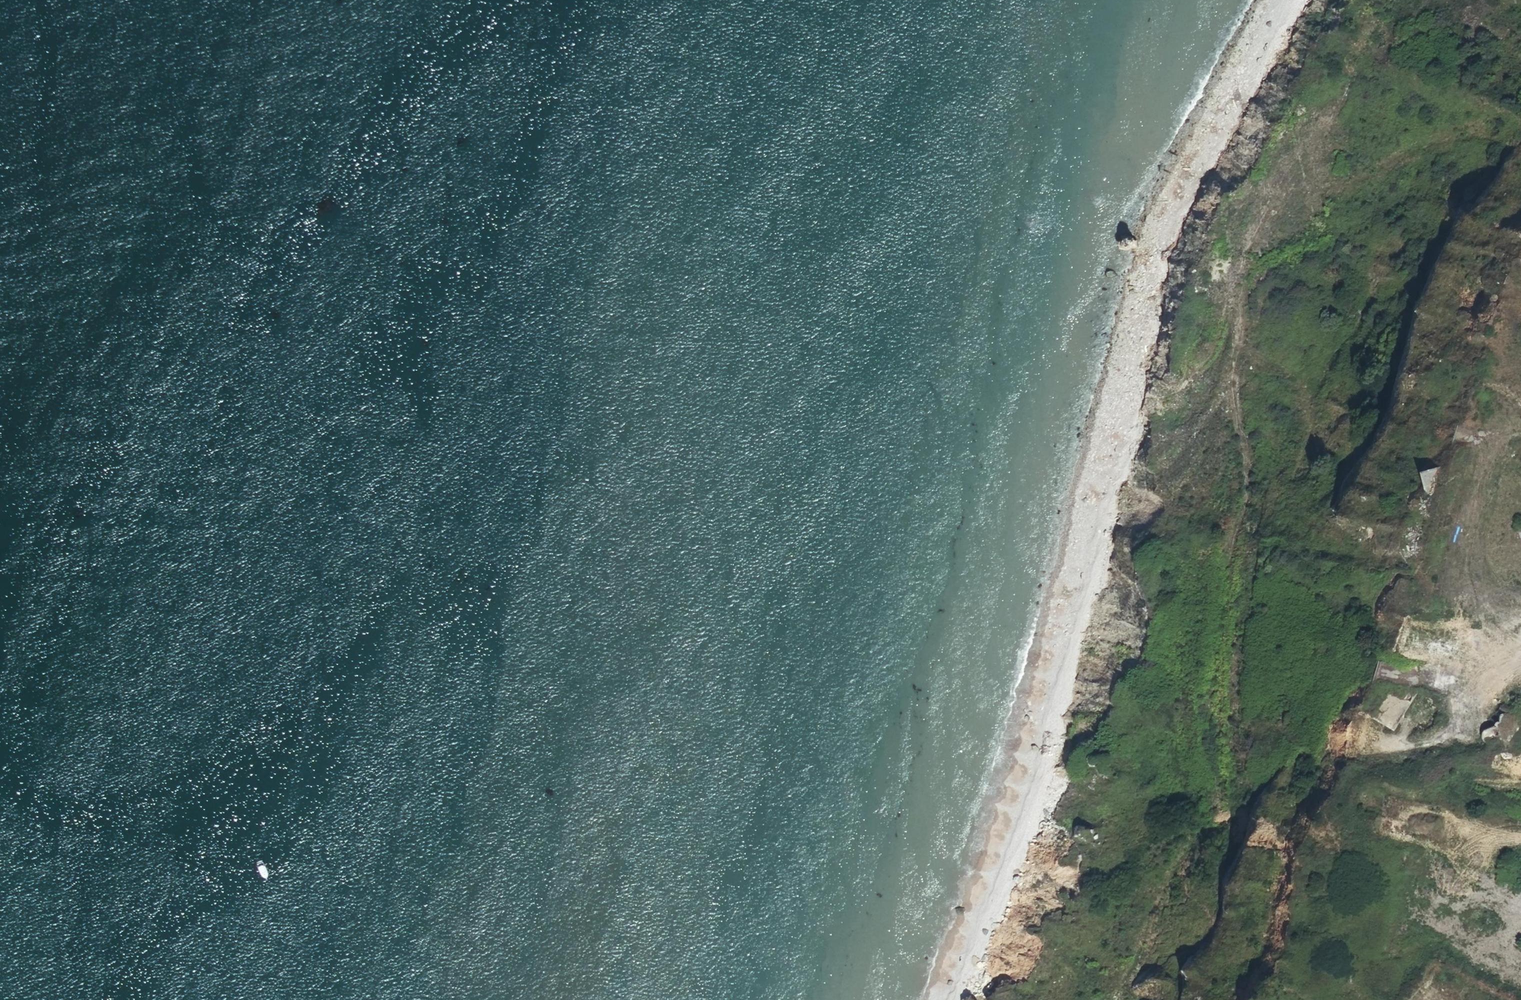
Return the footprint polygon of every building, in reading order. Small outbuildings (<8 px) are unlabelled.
[(1413,471),(1420,498),(1441,492),(1434,465),(1413,471)] [(1463,634),(1456,661),(1484,669),(1488,655),(1493,657),(1497,644),(1463,634)] [(1369,716),(1391,731),(1414,698),(1410,695),(1405,702),(1397,701),(1384,692),(1369,716)] [(1498,760),(1520,735),(1520,724),(1508,714),(1504,712),(1500,714),(1495,725),(1489,726),(1490,730),(1482,733),(1480,738),(1481,743),(1498,760)]
